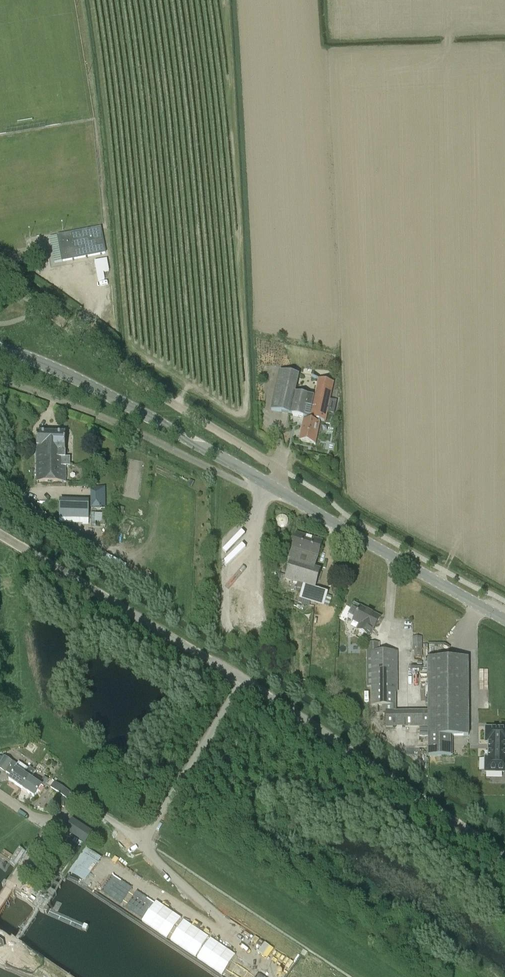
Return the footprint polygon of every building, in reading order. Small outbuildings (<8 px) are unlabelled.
[(104,253),(100,228),(60,236),(65,261),(104,253)] [(98,282),(105,281),(103,273),(109,272),(107,259),(95,262),(98,282)] [(326,422),(328,413),(334,414),(337,401),(330,400),(334,383),(320,380),(316,398),(295,393),(299,375),(280,371),(271,410),(309,419),(309,421),(304,419),(299,441),(315,444),(321,420),(326,422)] [(37,482),(52,482),(51,433),(38,433),(37,482)] [(70,467),(70,457),(65,457),(64,433),(51,433),(52,482),(66,482),(66,467),(70,467)] [(59,519),(89,518),(86,500),(60,499),(59,519)] [(303,585),(299,598),(298,602),(297,605),(304,607),(306,604),(311,605),(312,602),(324,606),(324,605),(328,606),(332,597),(327,595),(329,592),(315,588),(321,570),(315,568),(318,558),(317,558),(323,541),(297,534),(292,550),(291,550),(287,562),(290,563),(284,579),(303,585)] [(360,607),(354,603),(348,614),(354,618),(353,621),(359,625),(357,629),(370,637),(372,632),(380,618),(360,607)] [(422,637),(412,637),(412,651),(422,651),(422,637)] [(396,693),(398,693),(397,651),(371,651),(371,706),(396,705),(396,693)] [(467,658),(427,658),(428,757),(450,757),(450,737),(468,736),(467,658)] [(405,711),(394,711),(394,712),(385,712),(386,728),(405,728),(405,711)] [(422,711),(405,711),(405,728),(422,728),(422,711)] [(484,746),(487,745),(487,760),(484,760),(484,775),(504,776),(504,730),(484,730),(484,746)] [(5,757),(0,764),(0,769),(6,773),(6,772),(13,762),(5,757)] [(9,780),(22,789),(29,778),(30,779),(35,772),(34,771),(30,768),(29,769),(19,762),(17,765),(13,762),(6,772),(12,776),(9,780)] [(29,778),(22,789),(34,797),(41,787),(43,788),(43,787),(48,780),(44,777),(42,780),(38,778),(35,782),(30,779),(29,778)] [(66,799),(70,793),(54,782),(50,788),(66,799)] [(73,837),(70,841),(80,847),(83,843),(85,845),(93,832),(72,819),(64,830),(73,837)] [(38,861),(26,879),(38,887),(50,869),(38,861)]
